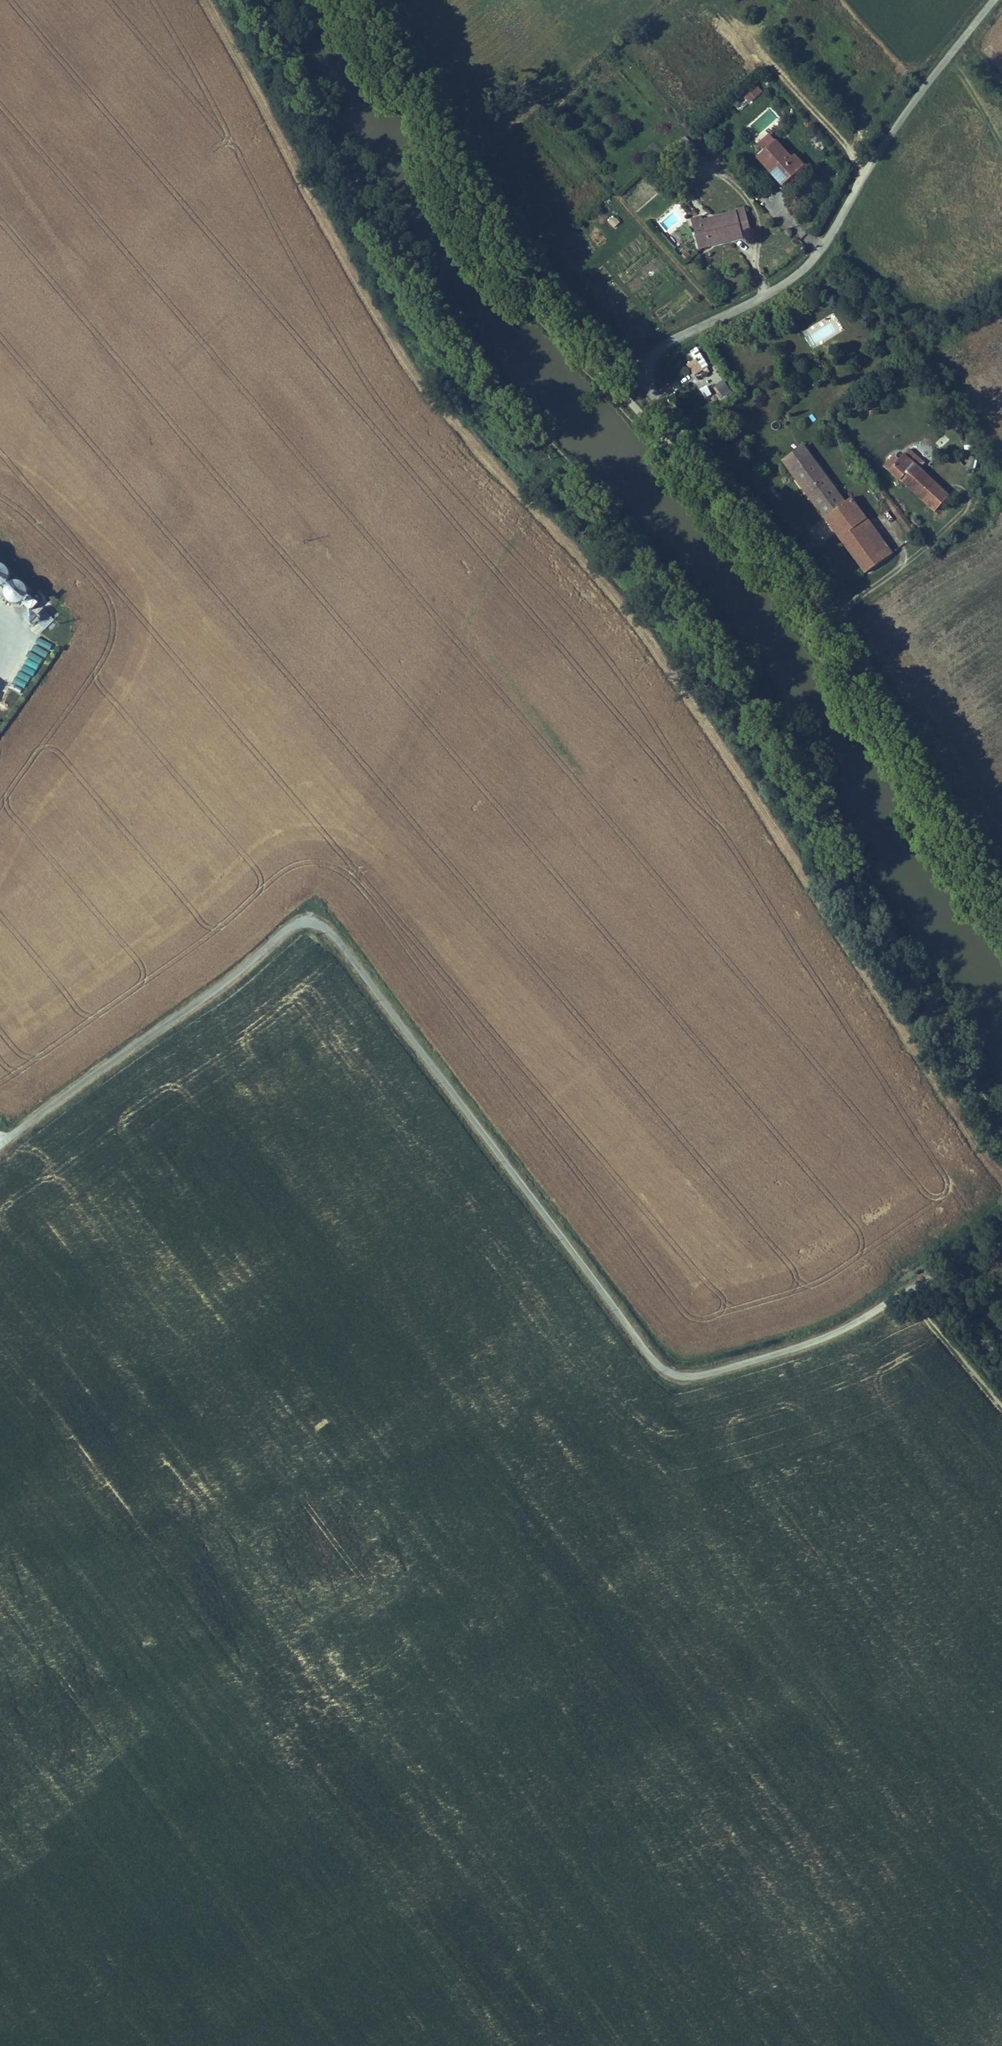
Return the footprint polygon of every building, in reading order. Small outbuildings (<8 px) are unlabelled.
[(741,94),(750,104),(763,91),(754,82),(741,94)] [(803,173),(793,162),(772,137),(761,147),(767,153),(760,159),(785,189),(803,173)] [(793,162),(803,173),(806,170),(797,159),(793,162)] [(739,233),(738,226),(748,223),(744,209),(734,212),(735,217),(703,226),(702,222),(692,225),(694,235),(704,232),(709,248),(718,245),(716,239),(739,233)] [(613,229),(621,225),(617,216),(608,220),(613,229)] [(749,230),(748,223),(738,226),(739,233),(749,230)] [(709,248),(704,232),(694,235),(699,251),(709,248)] [(716,239),(718,245),(741,239),(739,233),(716,239)] [(696,347),(690,351),(695,358),(687,364),(695,375),(709,365),(696,347)] [(725,380),(716,384),(721,397),(731,392),(725,380)] [(709,385),(701,387),(705,401),(713,399),(709,385)] [(844,499),(814,458),(818,455),(814,449),(790,467),(865,570),(890,552),(849,495),(844,499)] [(947,497),(915,467),(906,460),(899,453),(885,469),(889,473),(891,470),(934,510),(947,497)] [(912,454),(906,460),(915,467),(920,462),(912,454)] [(772,495),(777,490),(771,483),(766,488),(772,495)] [(10,573),(9,569),(7,567),(4,565),(0,564),(0,587),(3,586),(6,584),(9,581),(11,577),(10,573)] [(28,593),(28,589),(26,587),(25,585),(21,582),(17,582),(13,583),(9,585),(7,588),(6,592),(7,596),(9,600),(12,603),(16,604),(20,604),(24,602),(26,600),(27,597),(28,593)] [(31,597),(24,604),(31,610),(38,603),(31,597)]
